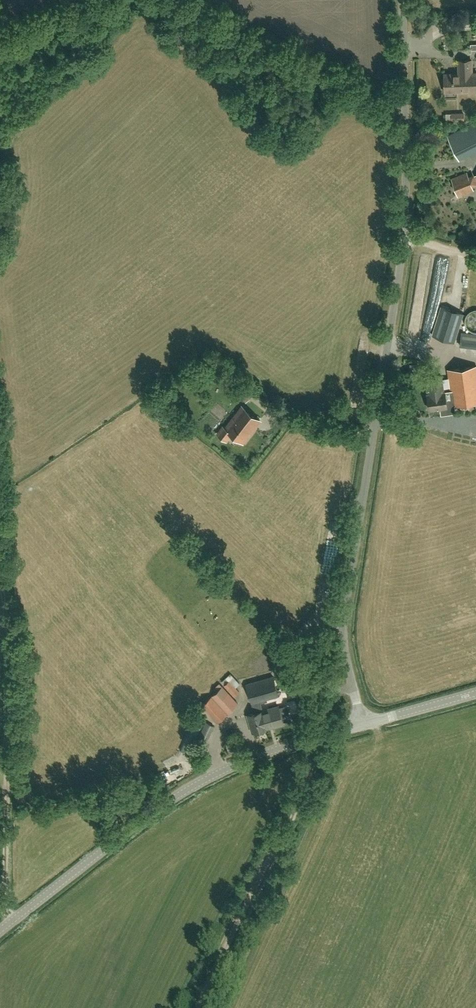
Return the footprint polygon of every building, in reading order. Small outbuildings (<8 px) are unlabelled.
[(475,90),(475,74),(474,74),(473,59),(456,60),(457,73),(444,74),(445,91),(475,90)] [(446,114),(446,120),(465,120),(465,112),(451,112),(451,114),(446,114)] [(449,148),(475,134),(475,126),(446,141),(449,148)] [(453,158),(475,148),(475,136),(449,148),(453,158)] [(472,186),(475,185),(475,180),(473,173),(468,176),(466,173),(450,179),(457,197),(473,190),(472,186)] [(424,300),(430,254),(420,252),(414,299),(424,300)] [(438,253),(437,261),(446,262),(447,254),(438,253)] [(462,313),(441,307),(432,336),(453,342),(462,313)] [(475,322),(475,309),(465,309),(465,322),(475,322)] [(461,332),(459,346),(475,348),(475,334),(461,332)] [(426,378),(428,394),(427,394),(429,409),(447,406),(447,405),(453,404),(453,405),(475,402),(475,365),(448,369),(451,391),(445,392),(445,391),(444,391),(442,375),(426,378)] [(260,420),(254,416),(241,406),(225,427),(223,426),(217,434),(226,440),(231,433),(243,442),(260,420)] [(303,666),(294,663),(291,672),(300,675),(303,666)] [(287,705),(278,708),(278,706),(260,711),(258,701),(278,695),(272,676),(246,684),(254,713),(247,715),(252,733),(283,724),(282,722),(291,720),(287,705)] [(233,696),(239,691),(227,679),(222,683),(233,696)] [(213,688),(216,691),(205,701),(203,699),(199,703),(201,705),(201,706),(216,723),(237,704),(219,683),(213,688)] [(206,740),(213,726),(205,722),(198,737),(206,740)]
